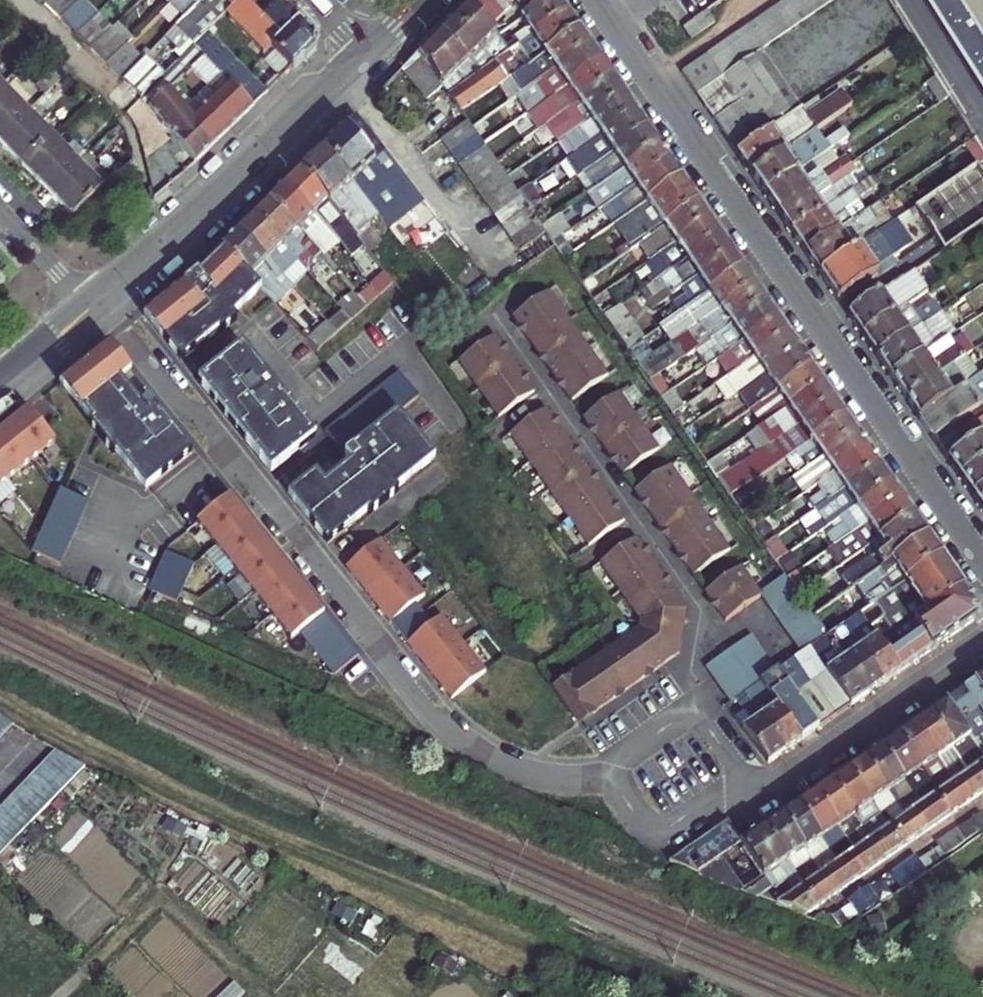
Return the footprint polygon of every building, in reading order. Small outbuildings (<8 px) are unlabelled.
[(47,7),(61,21),(82,0),(54,0),(47,7)] [(99,14),(85,0),(82,0),(61,21),(76,36),(99,14)] [(168,6),(183,22),(206,0),(174,0),(168,6)] [(183,22),(201,41),(244,0),(206,0),(183,22)] [(291,69),(312,49),(312,36),(277,0),(272,0),(258,14),(247,2),(228,19),(267,59),(275,52),(291,69)] [(538,0),(472,0),(468,4),(489,25),(513,4),(517,10),(524,10),(538,0)] [(533,37),(567,13),(558,0),(549,0),(521,19),(533,37)] [(753,30),(763,23),(774,15),(785,8),(796,0),(797,0),(793,0),(784,6),(773,14),(762,21),(751,28),(740,35),(729,43),(719,50),(709,58),(710,59),(720,52),(731,45),(742,38),(753,30)] [(725,80),(734,74),(745,66),(756,59),(767,52),(778,44),(788,37),(799,29),(810,22),(818,17),(821,14),(832,7),(842,0),(797,0),(796,0),(785,8),(774,15),(763,23),(753,30),(742,38),(731,45),(720,52),(710,59),(724,80),(725,80)] [(960,0),(933,0),(944,19),(964,7),(960,0)] [(964,7),(982,37),(982,0),(960,0),(964,7)] [(495,32),(489,25),(468,4),(453,18),(496,61),(500,58),(502,53),(502,47),(500,40),(495,32)] [(533,37),(544,54),(579,30),(567,13),(533,37)] [(76,36),(92,52),(114,30),(99,14),(76,36)] [(706,14),(683,30),(691,41),(714,25),(706,14)] [(716,123),(738,156),(803,111),(792,95),(826,71),(846,58),(818,17),(810,22),(799,29),(788,37),(778,44),(767,52),(756,59),(745,66),(734,74),(725,80),(734,92),(744,104),(716,123)] [(496,61),(453,18),(438,33),(466,61),(469,64),(475,67),(477,68),(482,69),(487,67),(494,62),(496,61)] [(516,42),(518,46),(533,37),(521,19),(517,22),(514,28),(514,39),(516,42)] [(129,45),(131,43),(116,28),(114,30),(92,52),(107,66),(129,45)] [(530,89),(591,47),(579,30),(544,54),(535,60),(530,63),(518,72),(530,89)] [(466,61),(438,33),(402,69),(430,98),(442,86),(466,61)] [(518,46),(528,59),(532,56),(535,60),(544,54),(533,37),(518,46)] [(494,62),(507,79),(530,63),(528,59),(518,46),(516,42),(511,45),(514,48),(500,58),(496,61),(494,62)] [(14,75),(16,74),(23,66),(0,44),(0,89),(14,75)] [(107,66),(122,81),(144,60),(129,45),(107,66)] [(189,124),(194,119),(170,91),(192,70),(206,57),(195,46),(142,97),(195,163),(211,147),(189,124)] [(541,105),(602,64),(591,47),(530,89),(541,105)] [(211,89),(224,77),(206,57),(192,70),(211,89)] [(683,75),(684,77),(708,60),(707,59),(683,75)] [(684,77),(699,98),(723,82),(708,60),(684,77)] [(475,69),(477,68),(475,67),(469,64),(466,61),(442,86),(448,95),(478,74),(475,69)] [(28,111),(38,100),(68,71),(59,62),(29,91),(14,75),(0,89),(0,138),(28,111)] [(482,69),(477,68),(475,69),(478,74),(448,95),(460,111),(507,79),(494,62),(487,67),(482,69)] [(578,104),(613,80),(602,64),(541,105),(553,121),(578,104)] [(245,70),(194,119),(189,124),(211,147),(267,93),(245,70)] [(589,120),(624,96),(613,80),(578,104),(583,111),(567,123),(569,126),(560,133),(564,138),(589,120)] [(707,110),(734,92),(725,80),(724,80),(723,82),(699,98),(707,110)] [(707,110),(716,123),(744,104),(734,92),(707,110)] [(738,156),(753,177),(802,144),(853,109),(842,95),(808,117),(803,111),(738,156)] [(601,137),(636,113),(624,96),(589,120),(601,137)] [(52,136),(28,111),(0,138),(0,142),(23,166),(52,136)] [(588,171),(648,130),(636,113),(601,137),(584,148),(576,154),(588,171)] [(416,192),(354,117),(323,148),(350,183),(376,214),(381,220),(416,192)] [(467,122),(442,141),(450,152),(475,134),(467,122)] [(599,187),(659,146),(648,130),(588,171),(599,187)] [(475,134),(450,152),(459,164),(484,146),(475,134)] [(50,192),(79,163),(66,150),(52,136),(23,166),(50,192)] [(753,177),(767,198),(831,154),(844,144),(839,136),(810,156),(802,144),(753,177)] [(74,142),(66,150),(79,163),(86,155),(74,142)] [(576,154),(584,148),(581,143),(572,149),(576,154)] [(484,146),(459,164),(467,176),(493,159),(485,148),(484,146)] [(610,204),(670,162),(659,146),(599,187),(610,204)] [(351,234),(365,251),(377,241),(363,225),(376,214),(350,183),(323,148),(301,170),(351,234)] [(767,198),(780,217),(850,168),(845,160),(839,165),(831,154),(767,198)] [(50,192),(75,217),(111,181),(86,155),(79,163),(50,192)] [(493,159),(467,176),(476,189),(502,171),(493,159)] [(622,221),(681,179),(670,162),(610,204),(622,221)] [(915,211),(933,237),(944,251),(982,224),(982,164),(915,211)] [(780,217),(793,236),(838,204),(830,193),(849,180),(855,175),(850,168),(780,217)] [(301,170),(284,186),(337,243),(338,245),(351,234),(301,170)] [(502,171),(476,189),(485,202),(510,183),(502,171)] [(681,179),(622,221),(616,225),(633,250),(638,246),(699,204),(681,179)] [(849,180),(830,193),(838,204),(857,192),(849,180)] [(510,183),(485,202),(493,214),(519,196),(510,183)] [(337,243),(284,186),(269,201),(320,257),(337,243)] [(793,236),(807,256),(852,225),(842,210),(863,196),(858,190),(857,192),(838,204),(793,236)] [(381,220),(389,229),(423,201),(416,192),(381,220)] [(519,196),(493,214),(502,226),(527,208),(519,196)] [(872,211),(863,196),(842,210),(852,225),(872,211)] [(320,257),(269,201),(253,218),(303,271),(311,265),(316,269),(324,262),(320,257)] [(710,221),(699,204),(638,246),(650,263),(710,221)] [(807,256),(821,276),(893,226),(880,206),(872,211),(852,225),(807,256)] [(527,208),(502,226),(511,238),(536,221),(527,208)] [(916,242),(920,246),(933,237),(915,211),(893,226),(821,276),(839,302),(880,274),(876,269),(916,242)] [(303,271),(253,218),(237,233),(288,286),(303,271)] [(536,221),(511,238),(520,251),(545,233),(536,221)] [(722,238),(710,221),(650,263),(633,274),(639,283),(643,280),(649,288),(722,238)] [(288,286),(237,233),(220,250),(258,290),(271,303),(289,286),(288,286)] [(558,251),(564,260),(589,243),(583,234),(558,251)] [(722,238),(649,288),(639,295),(645,303),(664,290),(667,286),(673,295),(679,290),(733,253),(722,238)] [(197,273),(144,316),(180,362),(218,331),(220,334),(236,321),(227,310),(231,305),(236,311),(258,290),(220,250),(205,266),(208,269),(199,277),(197,273)] [(684,312),(692,306),(744,271),(733,253),(679,290),(685,298),(673,307),(679,315),(684,312)] [(744,271),(692,306),(700,317),(691,322),(696,328),(756,287),(744,271)] [(849,317),(863,338),(908,307),(917,301),(927,294),(913,272),(894,286),(849,317)] [(715,339),(767,303),(756,287),(696,328),(681,338),(685,345),(661,362),(668,371),(715,339)] [(548,291),(512,316),(519,327),(522,325),(526,331),(524,333),(540,357),(543,355),(547,361),(544,363),(558,383),(561,381),(565,387),(563,389),(571,401),(607,376),(548,291)] [(863,338),(877,358),(909,336),(951,308),(944,298),(926,310),(928,314),(918,321),(908,307),(863,338)] [(779,320),(767,303),(715,339),(720,346),(703,358),(709,367),(730,354),(779,320)] [(684,312),(691,322),(700,317),(692,306),(684,312)] [(631,324),(620,308),(614,312),(605,319),(616,334),(631,324)] [(339,311),(325,324),(334,334),(348,322),(339,311)] [(729,378),(790,336),(779,320),(730,354),(737,364),(725,372),(729,378)] [(323,323),(306,339),(316,349),(334,334),(325,324),(323,323)] [(616,334),(627,351),(642,341),(631,324),(616,334)] [(518,328),(518,332),(522,334),(524,333),(526,331),(522,325),(519,327),(518,328)] [(502,346),(495,335),(458,361),(498,417),(534,392),(527,382),(524,384),(520,377),(523,375),(506,352),(503,354),(499,348),(502,346)] [(909,336),(877,358),(891,378),(946,341),(942,335),(920,351),(909,336)] [(741,395),(802,353),(790,336),(729,378),(741,395)] [(891,378),(905,398),(952,367),(960,361),(946,341),(891,378)] [(499,348),(503,354),(506,352),(508,351),(507,346),(504,345),(502,346),(499,348)] [(107,346),(61,382),(94,424),(103,417),(113,428),(101,437),(114,454),(116,451),(147,489),(190,454),(147,401),(138,408),(131,400),(143,390),(107,346)] [(198,384),(252,451),(255,452),(259,452),(261,452),(263,451),(263,450),(291,428),(293,426),(294,424),(295,421),(294,418),(293,415),(241,350),(198,384)] [(761,405),(777,394),(813,370),(802,353),(741,395),(748,406),(752,412),(761,405)] [(547,361),(543,355),(540,357),(538,358),(539,362),(543,364),(544,363),(547,361)] [(653,375),(645,363),(639,367),(650,383),(663,375),(660,370),(653,375)] [(919,419),(982,375),(982,363),(968,373),(970,376),(961,381),(952,367),(905,398),(919,419)] [(813,370),(777,394),(783,402),(766,413),(768,416),(760,422),(763,428),(824,387),(813,370)] [(650,383),(662,400),(673,392),(680,387),(668,371),(663,375),(650,383)] [(520,377),(524,384),(527,382),(529,380),(528,377),(524,374),(523,375),(520,377)] [(949,462),(982,438),(982,375),(919,419),(933,439),(949,462)] [(336,471),(294,504),(333,553),(373,522),(375,524),(405,501),(403,498),(441,467),(404,422),(425,405),(406,380),(331,440),(358,473),(346,482),(336,471)] [(565,387),(561,381),(558,383),(556,384),(557,388),(561,390),(563,389),(565,387)] [(763,428),(760,430),(771,447),(720,483),(731,498),(812,443),(847,419),(824,387),(763,428)] [(619,392),(583,417),(590,428),(593,426),(597,432),(594,434),(611,458),(613,456),(618,462),(615,464),(623,474),(659,449),(619,392)] [(685,409),(673,392),(662,400),(674,417),(685,409)] [(783,402),(777,394),(761,405),(766,413),(783,402)] [(553,419),(546,408),(510,434),(588,546),(624,521),(617,510),(614,513),(610,507),(613,504),(596,481),(593,483),(589,476),(592,475),(578,455),(575,457),(571,451),(574,449),(557,425),(555,427),(550,421),(553,419)] [(55,442),(28,409),(4,428),(31,462),(55,442)] [(94,424),(92,426),(101,437),(113,428),(103,417),(94,424)] [(255,452),(252,451),(276,482),(319,447),(294,418),(295,421),(294,424),(293,426),(291,428),(263,450),(263,451),(261,452),(259,452),(255,452)] [(550,421),(555,427),(557,425),(559,424),(559,420),(555,418),(553,419),(550,421)] [(823,459),(858,435),(847,419),(812,443),(817,451),(802,462),(804,465),(795,471),(798,476),(823,459)] [(590,428),(588,429),(589,433),(592,435),(594,434),(597,432),(593,426),(590,428)] [(4,428),(0,431),(0,470),(8,480),(31,462),(4,428)] [(809,493),(818,487),(869,451),(858,435),(823,459),(829,468),(813,478),(816,482),(806,488),(809,493)] [(961,480),(982,465),(982,438),(949,462),(961,480)] [(571,451),(575,457),(578,455),(580,454),(579,450),(575,447),(574,449),(571,451)] [(829,504),(881,468),(869,451),(818,487),(823,494),(818,497),(821,502),(817,505),(821,510),(829,504)] [(610,463),(613,465),(615,464),(618,462),(613,456),(611,458),(609,459),(610,463)] [(670,465),(634,490),(641,501),(644,499),(648,505),(645,507),(662,531),(665,529),(669,535),(666,537),(680,557),(683,555),(687,561),(685,563),(693,575),(730,550),(670,465)] [(973,498),(982,491),(982,465),(961,480),(973,498)] [(892,484),(881,468),(829,504),(836,515),(828,520),(832,526),(892,484)] [(8,480),(0,470),(0,487),(8,480)] [(589,476),(593,483),(596,481),(598,480),(597,475),(594,474),(592,475),(589,476)] [(851,536),(903,500),(892,484),(832,526),(843,541),(851,536)] [(60,489),(54,502),(82,515),(88,501),(60,489)] [(973,498),(982,512),(982,491),(973,498)] [(229,496),(196,523),(290,640),(299,632),(334,675),(358,656),(229,496)] [(641,501),(639,502),(640,506),(644,508),(645,507),(648,505),(644,499),(641,501)] [(851,553),(855,558),(914,517),(903,500),(851,536),(859,548),(851,553)] [(54,502),(48,515),(76,528),(82,515),(54,502)] [(610,507),(614,513),(617,510),(619,509),(618,505),(615,503),(613,504),(610,507)] [(821,510),(828,520),(836,515),(829,504),(821,510)] [(48,515),(42,528),(70,541),(76,528),(48,515)] [(836,600),(928,537),(914,517),(855,558),(853,559),(859,568),(829,589),(836,600)] [(775,541),(763,525),(754,532),(765,548),(775,541)] [(42,528),(36,541),(64,554),(70,541),(42,528)] [(662,531),(660,532),(661,536),(665,538),(666,537),(669,535),(665,529),(662,531)] [(552,687),(575,720),(592,708),(594,712),(615,697),(613,694),(619,690),(621,693),(645,676),(643,673),(649,669),(651,672),(677,653),(684,619),(669,599),(676,595),(668,584),(666,586),(661,579),(664,577),(648,554),(645,556),(640,550),(643,548),(636,537),(600,563),(642,624),(552,687)] [(36,541),(30,554),(58,567),(64,554),(36,541)] [(645,547),(643,548),(640,550),(645,556),(648,554),(649,553),(649,548),(645,547)] [(387,549),(352,576),(458,707),(492,681),(448,626),(438,633),(421,612),(431,604),(387,549)] [(680,557),(679,558),(679,562),(683,564),(685,563),(687,561),(683,555),(680,557)] [(801,572),(790,555),(777,564),(784,575),(788,580),(801,572)] [(164,556),(147,594),(175,606),(191,569),(164,556)] [(877,641),(899,673),(910,665),(899,649),(900,647),(894,637),(897,635),(901,632),(964,589),(942,557),(891,592),(874,604),(884,618),(880,621),(888,634),(877,641)] [(741,566),(705,591),(712,602),(715,600),(719,606),(716,608),(725,620),(761,595),(759,593),(741,566)] [(761,595),(801,653),(805,651),(810,647),(826,636),(788,580),(784,575),(759,593),(761,595)] [(664,577),(661,579),(666,586),(668,584),(670,582),(669,579),(666,576),(664,577)] [(906,643),(919,635),(931,651),(976,620),(979,611),(964,589),(901,632),(904,636),(903,637),(906,643)] [(669,599),(684,619),(685,609),(676,595),(669,599)] [(712,602),(710,604),(711,608),(714,610),(716,608),(719,606),(715,600),(712,602)] [(846,631),(847,631),(852,627),(848,621),(842,626),(846,631)] [(848,641),(836,649),(867,695),(884,684),(859,648),(847,631),(846,631),(842,626),(836,630),(840,635),(843,633),(848,641)] [(706,667),(730,702),(737,697),(743,693),(750,688),(760,682),(775,671),(751,635),(706,667)] [(931,651),(919,635),(906,643),(903,637),(900,639),(897,635),(894,637),(900,647),(899,649),(910,665),(931,651)] [(819,660),(826,672),(850,706),(867,695),(836,649),(827,636),(826,636),(810,647),(814,653),(822,648),(827,655),(819,660)] [(875,638),(859,648),(884,684),(899,673),(877,641),(875,638)] [(649,669),(643,673),(645,676),(646,678),(650,677),(652,674),(651,672),(649,669)] [(760,682),(777,706),(801,740),(817,729),(785,683),(777,671),(775,671),(760,682)] [(802,671),(785,683),(817,729),(834,718),(810,683),(802,671)] [(961,725),(982,709),(982,693),(975,682),(946,702),(961,725)] [(743,693),(747,700),(754,695),(750,688),(743,693)] [(619,690),(613,694),(615,697),(616,699),(621,698),(622,694),(621,693),(619,690)] [(784,752),(760,718),(747,700),(743,693),(737,697),(748,713),(736,721),(768,763),(784,752)] [(929,713),(962,761),(959,762),(967,774),(980,766),(982,764),(982,756),(976,746),(973,742),(961,725),(946,702),(929,713)] [(801,740),(777,706),(760,718),(784,752),(801,740)] [(575,720),(579,725),(595,713),(594,712),(592,708),(575,720)] [(961,725),(973,742),(982,736),(977,729),(982,725),(982,709),(961,725)] [(962,761),(929,713),(913,724),(936,759),(938,758),(945,753),(957,771),(950,776),(949,777),(954,783),(959,780),(967,774),(959,762),(962,761)] [(13,726),(0,718),(0,739),(13,726)] [(936,759),(913,724),(896,736),(920,771),(928,765),(935,775),(945,768),(938,758),(936,759)] [(896,736),(880,748),(903,782),(920,771),(896,736)] [(863,759),(887,793),(888,793),(903,782),(880,748),(863,759)] [(1,857),(12,844),(24,832),(36,820),(47,808),(59,796),(71,784),(85,770),(80,767),(56,752),(47,761),(36,774),(24,786),(12,797),(1,810),(0,811),(0,857),(1,857)] [(870,805),(872,804),(887,793),(863,759),(847,771),(870,805)] [(973,802),(982,795),(982,770),(980,766),(967,774),(959,780),(973,802)] [(870,805),(847,771),(830,782),(853,816),(855,815),(862,826),(879,815),(872,804),(870,805)] [(939,779),(931,785),(938,794),(954,783),(949,777),(941,782),(939,779)] [(973,802),(959,780),(954,783),(938,794),(936,796),(950,817),(973,802)] [(921,806),(936,796),(938,794),(931,785),(929,781),(922,786),(926,792),(923,795),(918,788),(912,792),(917,799),(921,806)] [(830,782),(813,793),(837,827),(836,828),(844,840),(853,833),(845,822),(853,816),(830,782)] [(837,863),(847,856),(853,852),(844,840),(836,828),(837,827),(813,793),(797,805),(837,863)] [(950,817),(936,796),(921,806),(913,811),(928,832),(950,817)] [(905,817),(913,811),(921,806),(917,799),(901,811),(905,817)] [(888,805),(899,821),(905,817),(901,811),(894,801),(888,805)] [(797,805),(780,817),(820,875),(824,872),(837,863),(797,805)] [(928,832),(913,811),(905,817),(899,821),(893,825),(891,826),(906,847),(928,832)] [(968,844),(982,834),(982,817),(981,814),(959,829),(968,844)] [(762,829),(802,887),(803,886),(820,875),(780,817),(762,829)] [(888,828),(891,826),(893,825),(890,819),(884,823),(888,828)] [(726,821),(665,864),(774,906),(802,887),(762,829),(741,844),(726,821)] [(881,833),(888,828),(884,823),(877,827),(881,833)] [(881,833),(869,841),(883,862),(906,847),(891,826),(888,828),(881,833)] [(936,845),(946,859),(968,844),(959,829),(936,845)] [(883,862),(869,841),(853,852),(847,856),(861,878),(883,862)] [(824,872),(838,893),(861,878),(847,856),(837,863),(824,872)] [(820,875),(803,886),(818,907),(838,893),(824,872),(820,875)] [(802,887),(774,906),(803,917),(818,907),(803,886),(802,887)] [(840,932),(857,920),(848,908),(823,925),(840,932)]
